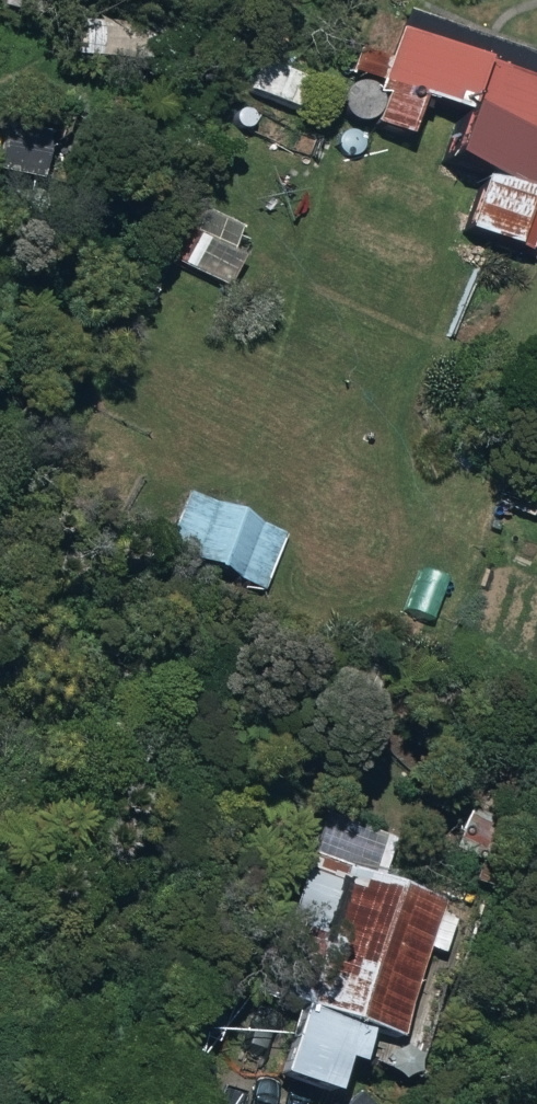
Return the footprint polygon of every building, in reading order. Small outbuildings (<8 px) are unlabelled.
[(401,16),(370,103),(378,106),(367,135),(399,147),(413,107),(452,121),(434,169),(479,186),(461,237),(507,254),(536,166),(536,146),(524,141),(536,105),(536,64),(401,16)] [(65,66),(151,70),(153,38),(67,33),(65,66)] [(372,88),(381,64),(354,54),(344,77),(372,88)] [(243,91),(292,115),(305,87),(255,64),(243,91)] [(173,228),(156,262),(224,294),(239,261),(227,256),(238,234),(197,214),(186,235),(173,228)] [(158,553),(257,597),(283,541),(182,495),(158,553)] [(469,806),(458,853),(491,862),(502,815),(469,806)] [(385,1055),(434,911),(336,877),(264,1088),(314,1103),(325,1103),(334,1078),(347,1081),(358,1046),(385,1055)]
